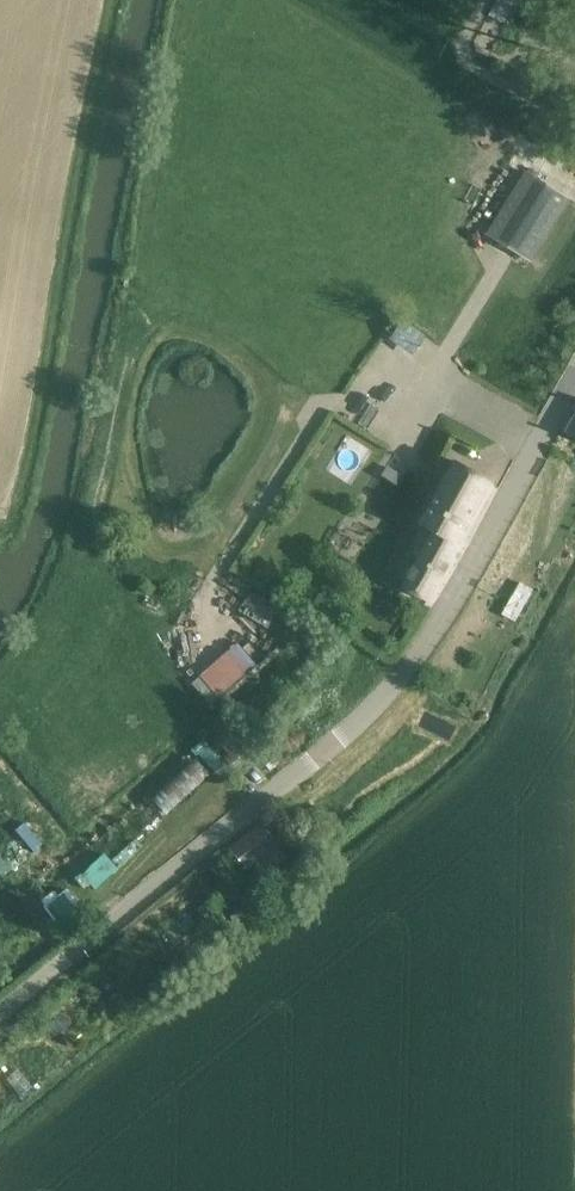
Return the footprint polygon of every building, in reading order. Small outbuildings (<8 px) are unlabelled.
[(527,171),(488,234),(532,262),(571,199),(527,171)] [(574,438),(574,419),(567,433),(574,438)] [(458,462),(424,523),(423,525),(426,526),(411,555),(421,560),(406,588),(430,602),(462,544),(460,543),(494,482),(458,462)] [(507,615),(520,622),(537,590),(524,584),(507,615)] [(250,591),(238,611),(266,627),(278,608),(250,591)] [(183,768),(151,798),(154,802),(166,815),(199,785),(188,773),(183,768)] [(230,850),(245,869),(258,884),(288,857),(259,824),(230,850)] [(299,854),(285,864),(293,876),(307,865),(299,854)] [(61,1013),(44,1026),(53,1038),(70,1025),(61,1013)] [(18,1069),(6,1079),(20,1096),(31,1087),(18,1069)]
